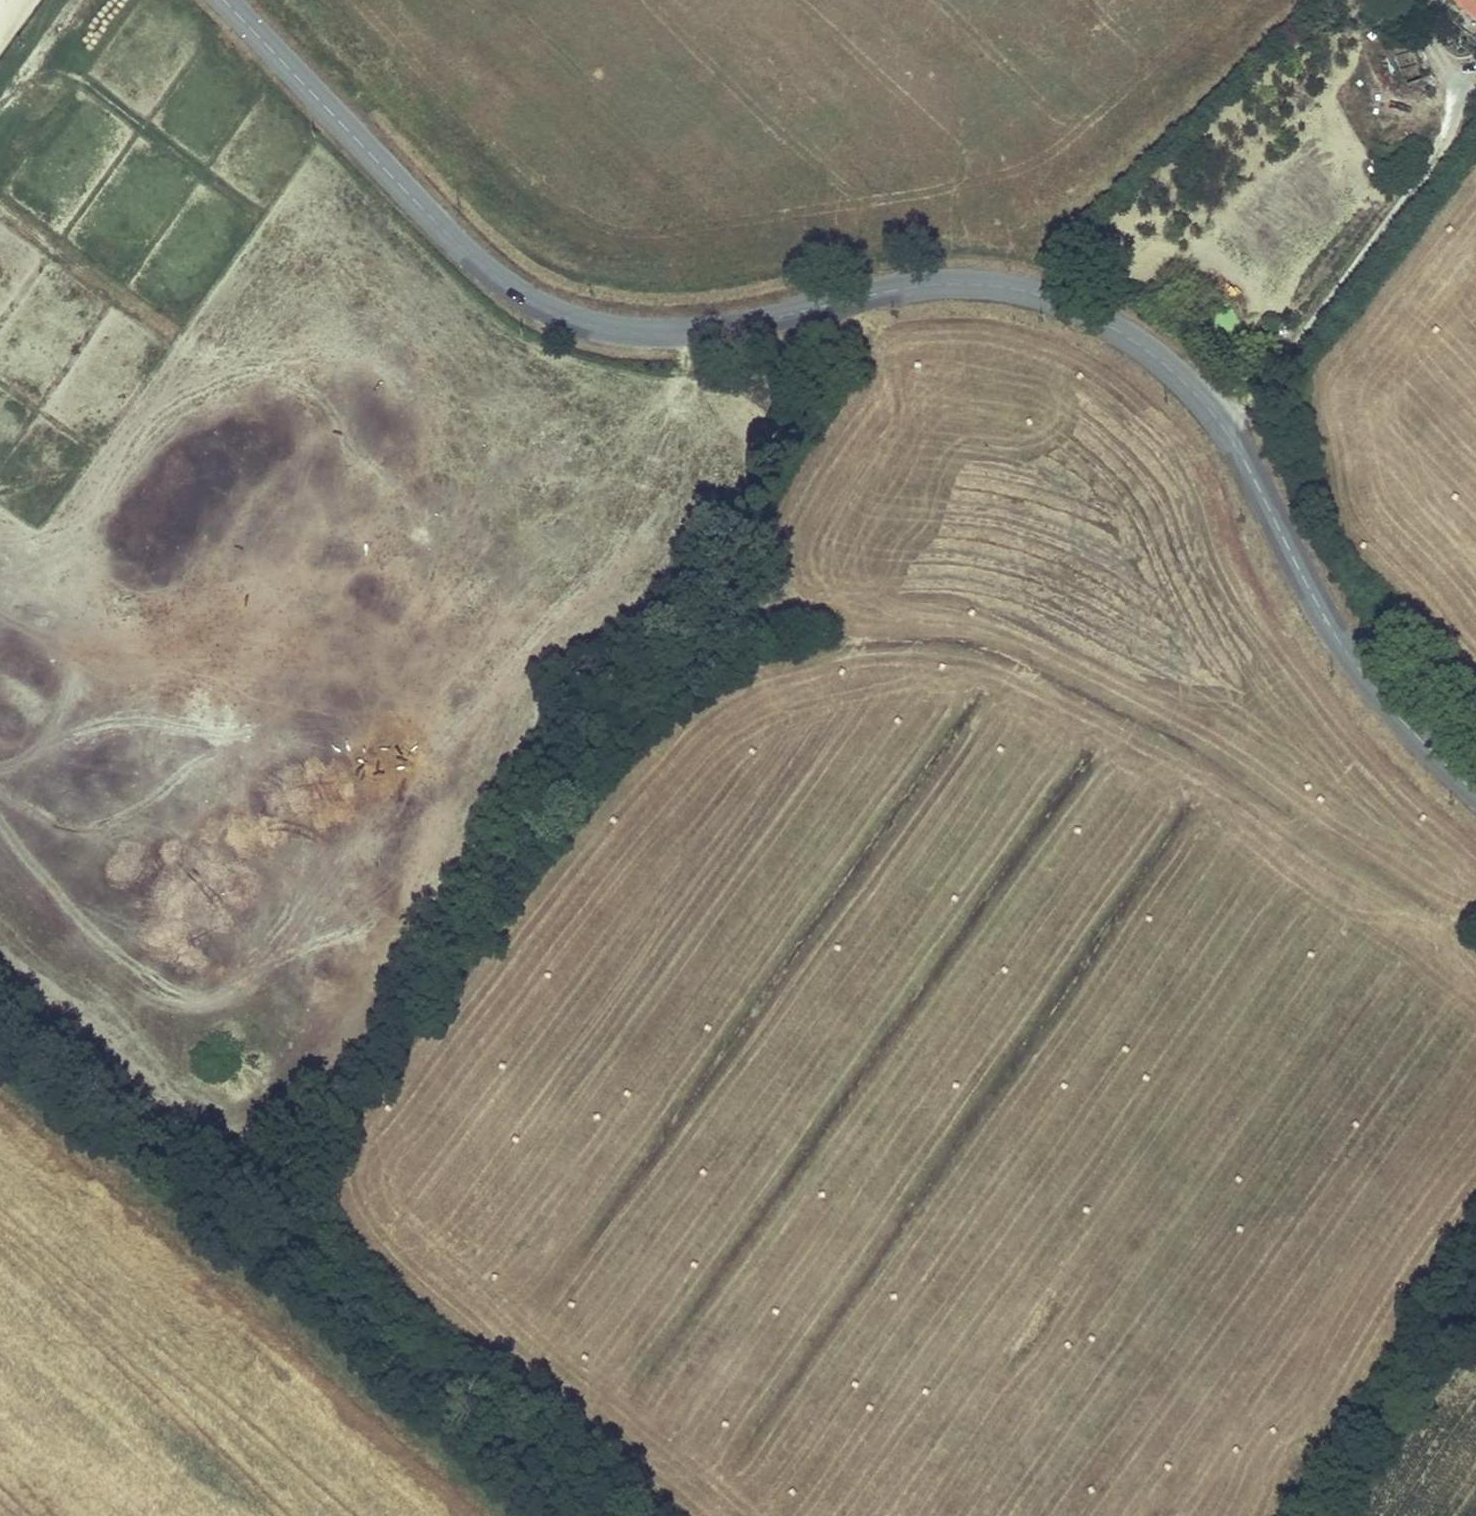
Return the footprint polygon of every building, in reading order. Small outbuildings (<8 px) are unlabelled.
[(1475,10),(1475,0),(1465,0),(1475,10)]
